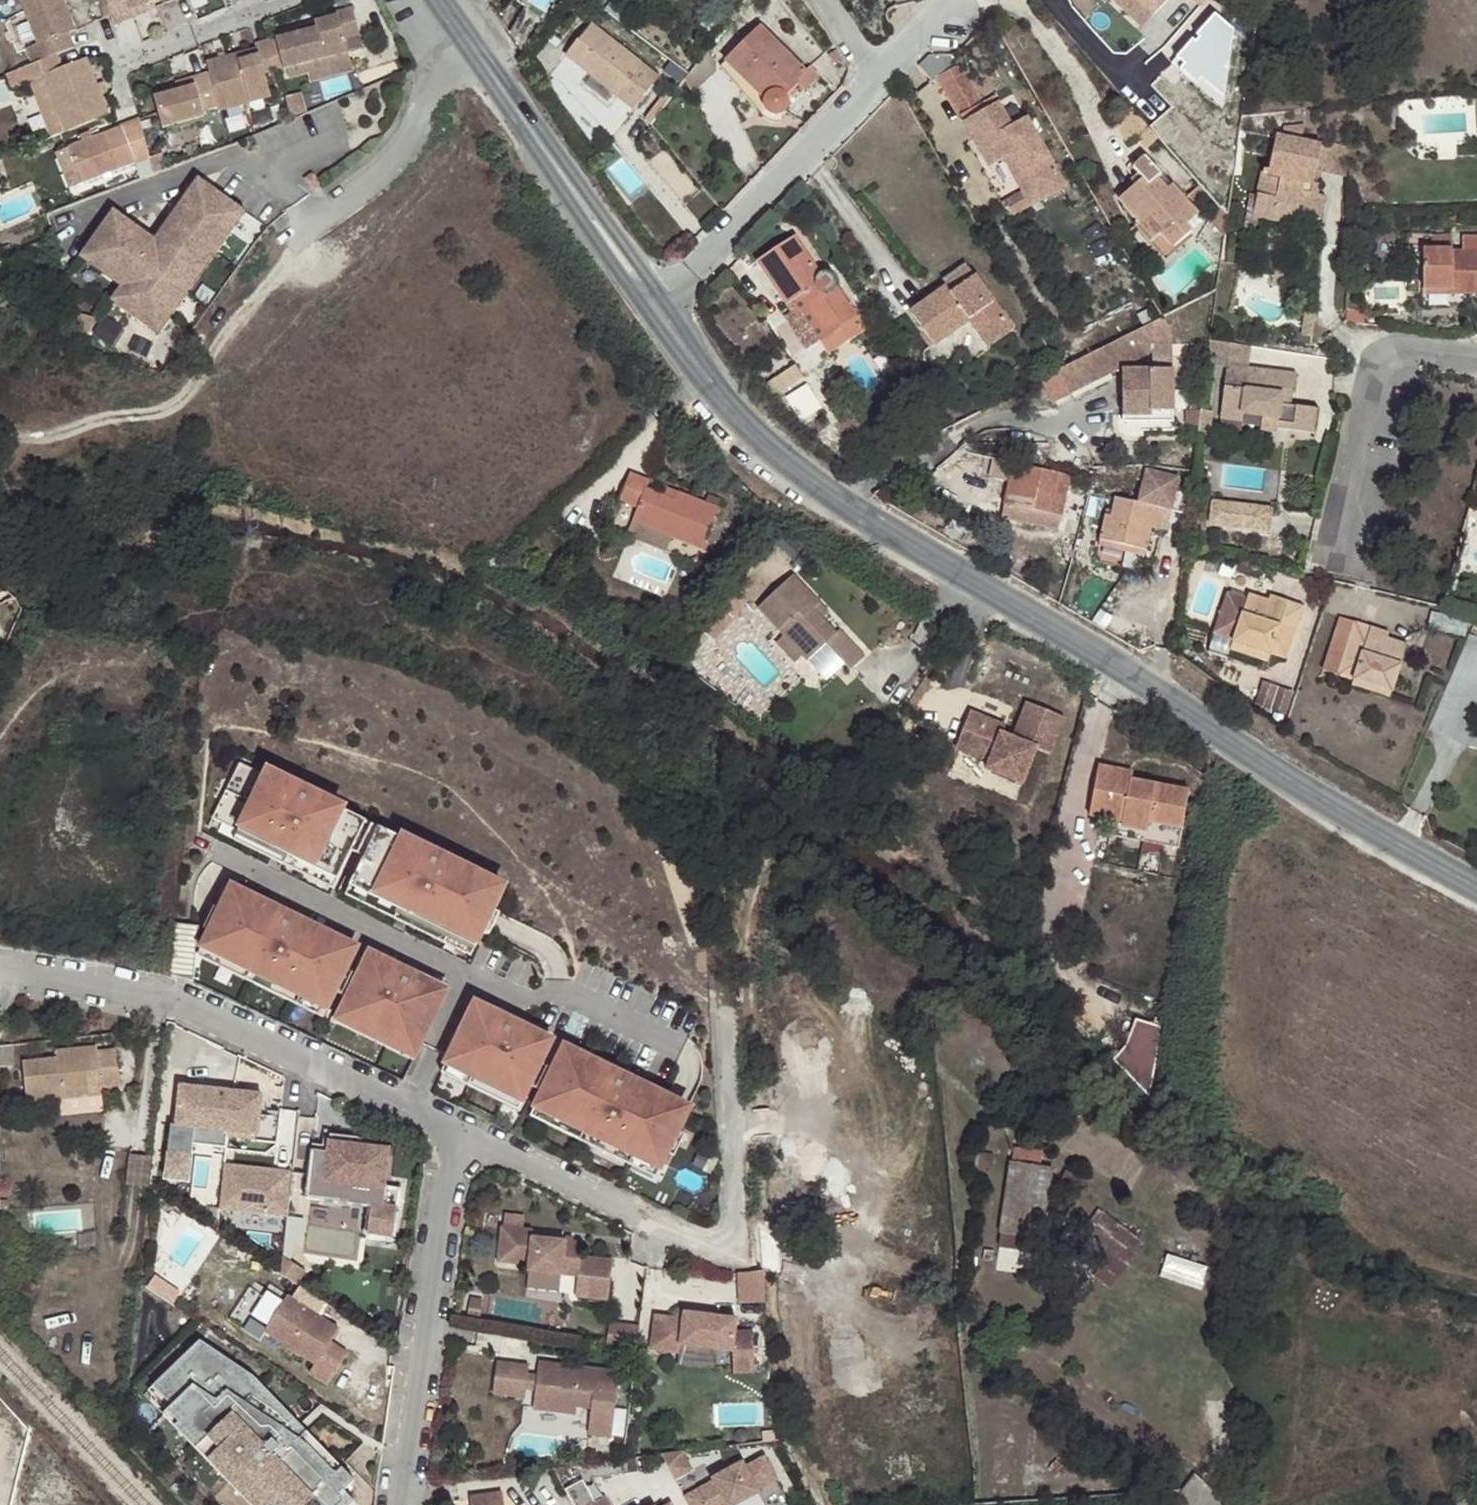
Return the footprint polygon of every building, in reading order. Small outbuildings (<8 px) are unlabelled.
[(33,62),(53,54),(72,47),(66,30),(73,28),(62,0),(18,0),(35,44),(27,47),(33,62)] [(109,23),(137,12),(135,5),(143,2),(148,0),(103,0),(109,23)] [(1139,25),(1150,14),(1135,0),(1112,0),(1139,25)] [(1150,14),(1163,0),(1135,0),(1150,14)] [(145,9),(143,2),(135,5),(137,12),(145,9)] [(203,74),(214,115),(268,100),(262,76),(301,65),(342,53),(340,44),(359,39),(349,4),(329,10),(330,15),(311,21),(313,27),(293,32),(252,44),(253,48),(256,57),(232,64),(230,54),(200,63),(203,74)] [(1234,32),(1214,15),(1177,57),(1185,66),(1180,69),(1196,85),(1202,79),(1224,99),(1234,32)] [(313,27),(311,21),(291,25),(293,32),(313,27)] [(589,24),(565,56),(632,107),(657,76),(589,24)] [(758,28),(726,61),(763,95),(763,99),(762,101),(763,105),(765,108),(768,111),(772,114),(777,115),(780,114),(784,113),(788,109),(790,105),(790,101),(789,97),(788,92),(799,82),(795,79),(805,70),(758,28)] [(253,48),(230,54),(232,64),(256,57),(253,48)] [(342,53),(301,65),(303,73),(344,62),(342,53)] [(53,54),(33,62),(17,68),(23,82),(38,76),(60,130),(105,112),(82,57),(58,66),(53,54)] [(959,110),(974,103),(957,68),(942,76),(959,110)] [(346,73),(317,83),(322,95),(350,85),(346,73)] [(211,105),(203,74),(195,76),(181,79),(182,85),(148,94),(156,126),(196,115),(196,110),(211,105)] [(0,83),(0,107),(14,103),(9,81),(0,83)] [(1068,183),(1029,114),(1013,123),(1000,99),(965,119),(984,151),(992,147),(1000,160),(1005,157),(1016,177),(1028,170),(1044,197),(1068,183)] [(75,180),(140,154),(132,117),(61,146),(75,180)] [(1147,126),(1134,136),(1144,148),(1157,137),(1147,126)] [(1258,170),(1250,211),(1271,216),(1274,204),(1294,209),(1292,218),(1318,224),(1323,198),(1308,195),(1318,147),(1274,137),(1266,172),(1258,170)] [(992,147),(984,151),(991,165),(1000,160),(992,147)] [(1159,173),(1144,157),(1132,168),(1143,179),(1119,200),(1140,223),(1134,227),(1161,256),(1191,230),(1185,225),(1197,214),(1171,186),(1167,190),(1155,177),(1159,173)] [(1028,170),(1016,177),(1032,204),(1044,197),(1028,170)] [(306,187),(298,174),(287,182),(296,195),(306,187)] [(117,235),(122,226),(102,211),(68,259),(87,273),(93,262),(115,278),(108,289),(99,303),(136,329),(150,308),(160,317),(175,297),(164,286),(194,248),(203,256),(218,235),(207,228),(223,207),(185,179),(170,200),(177,205),(144,254),(117,235)] [(142,240),(122,226),(117,235),(144,254),(177,205),(170,200),(142,240)] [(1271,216),(1250,211),(1248,218),(1291,227),(1292,218),(1294,209),(1274,204),(1271,216)] [(232,214),(223,207),(207,228),(218,235),(232,214)] [(1434,233),(1434,246),(1451,247),(1451,234),(1434,233)] [(791,235),(756,261),(787,304),(799,294),(826,333),(853,314),(836,291),(835,286),(834,282),(832,278),(830,276),(827,274),(818,272),(791,235)] [(1434,246),(1423,246),(1423,286),(1456,287),(1456,292),(1476,293),(1476,251),(1451,250),(1451,247),(1434,246)] [(175,297),(203,256),(194,248),(164,286),(175,297)] [(93,262),(87,273),(108,289),(115,278),(93,262)] [(965,269),(944,284),(950,292),(970,277),(965,269)] [(950,292),(944,284),(908,312),(933,345),(966,320),(986,346),(1010,328),(970,277),(950,292)] [(150,308),(136,329),(147,337),(160,317),(150,308)] [(1120,362),(1119,409),(1140,409),(1140,404),(1171,405),(1171,338),(1150,338),(1149,363),(1120,362)] [(1209,340),(1205,362),(1227,365),(1230,342),(1209,340)] [(793,365),(784,372),(793,383),(801,377),(793,365)] [(1297,373),(1227,365),(1219,418),(1243,420),(1244,413),(1261,415),(1259,427),(1278,430),(1279,420),(1294,422),(1293,428),(1315,431),(1317,408),(1289,405),(1280,404),(1282,390),(1291,391),(1295,391),(1297,373)] [(1282,390),(1280,404),(1289,405),(1291,391),(1282,390)] [(1140,409),(1119,409),(1119,416),(1171,417),(1171,405),(1140,404),(1140,409)] [(1068,474),(1013,463),(1000,517),(1027,523),(1030,510),(1059,516),(1068,474)] [(728,504),(688,486),(684,494),(675,490),(658,482),(661,473),(641,464),(629,492),(646,501),(641,514),(679,531),(708,546),(728,504)] [(684,494),(688,486),(679,481),(675,490),(684,494)] [(1105,514),(1100,539),(1145,548),(1150,525),(1161,528),(1165,506),(1179,510),(1184,488),(1162,484),(1162,487),(1151,485),(1148,503),(1114,496),(1110,516),(1105,514)] [(1204,512),(1258,519),(1261,497),(1207,489),(1204,512)] [(672,545),(679,531),(641,514),(635,527),(672,545)] [(1145,548),(1100,539),(1098,545),(1144,554),(1145,548)] [(854,675),(869,663),(848,634),(843,638),(831,624),(821,612),(828,606),(804,577),(766,608),(791,639),(807,658),(812,665),(832,649),(854,675)] [(1251,591),(1249,599),(1269,606),(1272,598),(1251,591)] [(1269,606),(1249,599),(1236,639),(1272,651),(1288,656),(1305,604),(1273,594),(1272,598),(1269,606)] [(737,600),(718,624),(730,633),(749,609),(737,600)] [(838,618),(828,606),(821,612),(831,624),(838,618)] [(1385,643),(1387,637),(1389,632),(1339,616),(1323,670),(1390,693),(1405,649),(1385,643)] [(1407,644),(1387,637),(1385,643),(1405,649),(1407,644)] [(791,639),(783,645),(800,664),(807,658),(791,639)] [(1272,651),(1236,639),(1233,648),(1269,660),(1272,651)] [(1288,711),(1293,694),(1265,684),(1260,701),(1288,711)] [(1052,762),(1068,726),(1032,709),(1016,744),(1005,740),(1009,732),(974,717),(958,752),(991,767),(988,774),(1023,790),(1038,755),(1052,762)] [(265,777),(239,765),(211,820),(275,851),(288,826),(300,832),(288,858),(337,882),(352,852),(366,823),(317,799),(318,797),(280,778),(278,783),(265,777)] [(278,783),(280,778),(268,772),(265,777),(278,783)] [(1142,780),(1107,772),(1094,822),(1119,828),(1131,830),(1130,836),(1155,841),(1157,833),(1176,837),(1188,839),(1197,802),(1139,790),(1142,780)] [(352,852),(364,858),(378,829),(366,823),(352,852)] [(288,826),(275,851),(288,858),(300,832),(288,826)] [(1155,841),(1130,836),(1131,830),(1119,828),(1115,842),(1173,854),(1176,837),(1157,833),(1155,841)] [(364,858),(350,888),(399,912),(412,886),(424,892),(412,918),(475,949),(502,893),(476,881),(464,874),(467,869),(428,850),(427,853),(378,829),(364,858)] [(464,874),(476,881),(479,875),(467,869),(464,874)] [(412,886),(399,912),(412,918),(424,892),(412,886)] [(279,915),(230,890),(201,949),(327,1011),(335,994),(345,972),(354,955),(328,942),(316,936),(319,931),(280,912),(279,915)] [(190,982),(193,983),(198,927),(176,925),(170,976),(190,982)] [(330,937),(319,931),(316,936),(328,942),(330,937)] [(369,954),(367,959),(379,966),(381,960),(369,954)] [(339,1015),(416,1053),(444,997),(417,985),(420,979),(381,960),(379,966),(367,959),(357,978),(347,1000),(339,1015)] [(335,994),(347,1000),(357,978),(345,972),(335,994)] [(529,1088),(540,1066),(549,1048),(537,1041),(539,1036),(501,1018),(499,1023),(472,1010),(445,1066),(521,1103),(529,1088)] [(1137,1017),(1121,1073),(1152,1081),(1168,1026),(1137,1017)] [(537,1041),(549,1048),(552,1042),(539,1036),(537,1041)] [(58,1048),(58,1055),(62,1086),(64,1086),(103,1080),(102,1075),(99,1049),(97,1042),(58,1048)] [(13,1043),(0,1045),(0,1047),(0,1068),(16,1066),(13,1043)] [(99,1049),(102,1075),(120,1073),(116,1045),(99,1049)] [(541,1094),(534,1109),(660,1171),(687,1115),(649,1097),(651,1091),(613,1072),(611,1075),(582,1060),(581,1062),(561,1053),(552,1071),(541,1094)] [(66,1096),(64,1086),(62,1086),(58,1055),(24,1061),(30,1101),(66,1096)] [(541,1094),(552,1071),(540,1066),(529,1088),(541,1094)] [(120,1073),(102,1075),(103,1080),(103,1083),(121,1080),(120,1073)] [(66,1096),(68,1111),(107,1105),(103,1083),(103,1080),(64,1086),(66,1096)] [(232,1093),(180,1088),(176,1128),(228,1133),(228,1138),(257,1142),(261,1107),(231,1103),(232,1093)] [(326,1162),(310,1160),(306,1193),(323,1195),(324,1185),(352,1188),(385,1191),(385,1186),(389,1148),(328,1142),(326,1162)] [(132,1155),(131,1184),(153,1185),(154,1156),(132,1155)] [(290,1171),(222,1165),(218,1212),(286,1218),(290,1171)] [(1003,1230),(1005,1230),(1043,1236),(1045,1237),(1055,1176),(1053,1176),(1053,1172),(1015,1166),(1014,1170),(1013,1170),(1003,1230)] [(352,1188),(324,1185),(323,1195),(351,1197),(352,1188)] [(385,1191),(384,1199),(398,1200),(399,1188),(385,1186),(385,1191)] [(372,1205),(369,1235),(394,1238),(398,1200),(384,1199),(383,1206),(372,1205)] [(1145,1244),(1099,1212),(1073,1248),(1103,1269),(1098,1276),(1114,1287),(1145,1244)] [(290,1223),(287,1252),(359,1257),(362,1228),(290,1223)] [(532,1231),(501,1227),(498,1262),(528,1266),(527,1271),(570,1276),(567,1297),(600,1300),(605,1260),(579,1258),(581,1244),(531,1238),(532,1231)] [(1043,1236),(1005,1230),(1001,1247),(1041,1253),(1043,1236)] [(1170,1253),(1163,1277),(1205,1288),(1212,1264),(1170,1253)] [(283,1258),(281,1275),(297,1286),(306,1272),(283,1258)] [(769,1271),(741,1271),(741,1302),(769,1302),(769,1271)] [(325,1386),(346,1355),(329,1344),(337,1332),(287,1297),(263,1333),(313,1366),(307,1375),(325,1386)] [(656,1318),(652,1349),(679,1353),(680,1346),(732,1352),(734,1374),(755,1373),(753,1333),(735,1333),(736,1320),(700,1315),(699,1321),(683,1319),(683,1321),(656,1318)] [(613,1321),(610,1340),(634,1343),(636,1324),(613,1321)] [(156,1384),(175,1404),(170,1409),(182,1422),(174,1429),(196,1451),(203,1444),(215,1456),(208,1463),(248,1504),(354,1504),(355,1504),(344,1493),(354,1483),(330,1458),(324,1464),(300,1439),(300,1440),(293,1434),(300,1427),(270,1396),(263,1403),(255,1395),(241,1381),(247,1375),(199,1343),(156,1384)] [(491,1395),(524,1399),(525,1390),(527,1375),(528,1367),(495,1363),(491,1395)] [(610,1437),(618,1373),(566,1366),(566,1371),(558,1370),(559,1365),(538,1363),(537,1376),(535,1391),(533,1410),(575,1415),(576,1408),(591,1410),(588,1434),(610,1437)] [(253,1379),(247,1375),(241,1381),(255,1395),(262,1388),(253,1379)] [(525,1390),(535,1391),(537,1376),(527,1375),(525,1390)] [(263,1403),(270,1396),(262,1388),(255,1395),(263,1403)] [(162,1416),(174,1429),(182,1422),(170,1409),(162,1416)] [(307,1434),(300,1427),(293,1434),(300,1440),(300,1439),(307,1434)] [(324,1464),(330,1458),(307,1434),(300,1439),(324,1464)] [(196,1451),(208,1463),(215,1456),(203,1444),(196,1451)] [(694,1471),(689,1450),(670,1454),(674,1475),(694,1471)] [(684,1498),(688,1504),(720,1504),(725,1502),(726,1504),(736,1504),(758,1493),(757,1490),(777,1479),(764,1456),(745,1467),(742,1463),(712,1480),(713,1481),(684,1498)] [(503,1494),(471,1499),(471,1504),(504,1504),(503,1494)]
